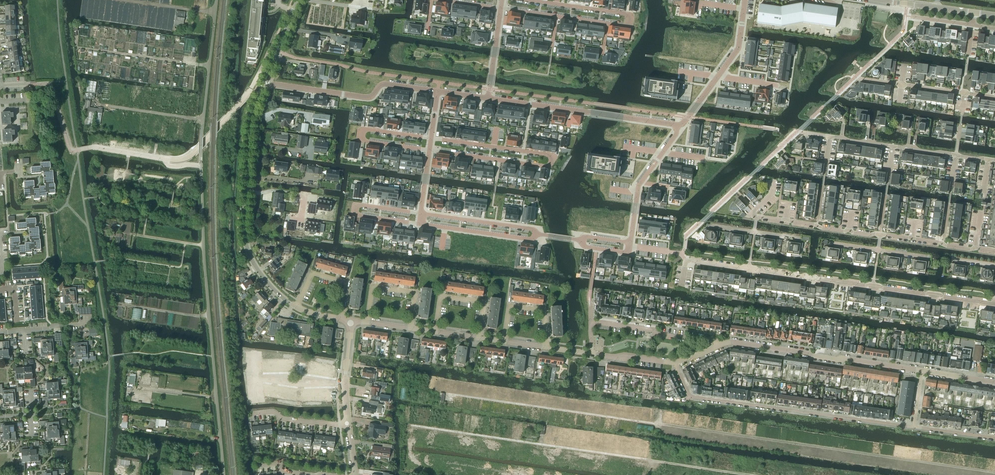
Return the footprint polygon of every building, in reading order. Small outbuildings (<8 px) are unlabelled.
[(246,61),(255,62),(256,60),(256,59),(257,57),(259,54),(260,51),(261,47),(261,44),(262,40),(264,13),(266,0),(252,0),(246,61)] [(414,11),(420,12),(419,15),(426,16),(427,6),(428,5),(427,5),(425,4),(424,4),(425,0),(416,0),(414,11)] [(608,3),(611,4),(611,9),(617,10),(618,0),(609,0),(608,3)] [(617,10),(623,11),(624,6),(627,7),(627,2),(624,1),(625,0),(618,0),(617,10)] [(627,2),(630,2),(629,11),(636,12),(637,2),(630,1),(631,0),(628,0),(627,2)] [(695,3),(690,2),(682,1),(681,7),(694,9),(695,3)] [(436,3),(435,13),(432,13),(431,15),(434,16),(434,15),(440,15),(440,17),(442,3),(442,4),(436,3)] [(447,15),(449,4),(442,3),(440,17),(447,18),(449,18),(449,15),(447,15)] [(757,23),(782,27),(782,25),(804,21),(803,23),(836,28),(836,27),(835,27),(836,21),(833,20),(835,9),(838,9),(803,4),(782,8),(760,5),(763,6),(762,16),(759,16),(758,23),(757,23)] [(694,9),(681,7),(680,14),(693,15),(694,9)] [(183,26),(185,12),(176,11),(174,25),(183,26)] [(475,18),(475,19),(479,19),(479,20),(479,22),(484,23),(484,24),(485,24),(486,11),(480,11),(480,14),(476,14),(475,18)] [(352,15),(351,23),(351,28),(355,28),(355,24),(364,26),(365,13),(357,12),(356,16),(352,15)] [(503,25),(503,28),(512,30),(512,27),(514,13),(508,12),(507,17),(506,23),(503,23),(503,25)] [(514,13),(512,27),(518,28),(521,28),(521,25),(519,25),(520,14),(514,14),(514,13)] [(556,33),(565,34),(567,21),(561,20),(560,26),(557,25),(556,33)] [(406,21),(405,25),(409,26),(408,30),(408,33),(412,34),(411,35),(415,35),(415,34),(419,35),(421,27),(414,26),(415,22),(406,21)] [(567,21),(565,34),(565,33),(571,34),(571,35),(573,36),(574,33),(572,32),(573,22),(567,21)] [(918,39),(919,27),(918,32),(915,31),(914,32),(914,33),(913,34),(912,35),(911,36),(909,37),(903,42),(908,48),(915,41),(917,41),(918,39)] [(919,27),(918,39),(921,39),(921,40),(926,41),(927,29),(925,29),(925,28),(922,28),(921,27),(920,27),(919,27)] [(927,29),(926,41),(930,42),(930,40),(934,41),(935,29),(934,29),(933,29),(932,29),(930,29),(930,30),(927,29)] [(935,29),(934,41),(937,41),(937,43),(942,43),(943,31),(941,31),(941,30),(938,30),(937,30),(936,29),(935,29)] [(453,31),(442,30),(441,37),(452,39),(453,31)] [(485,31),(477,30),(477,32),(474,32),(474,34),(472,33),(471,43),(475,44),(475,42),(486,43),(486,42),(487,42),(488,39),(487,39),(487,35),(485,35),(485,31)] [(5,37),(5,38),(5,40),(15,39),(15,36),(16,36),(16,31),(6,31),(6,32),(5,32),(5,34),(4,35),(0,35),(0,37),(5,37)] [(943,31),(942,43),(946,44),(946,43),(950,43),(952,31),(951,31),(950,31),(949,31),(948,31),(946,31),(946,32),(943,31)] [(952,31),(950,43),(953,44),(953,45),(958,45),(959,34),(957,33),(954,32),(953,32),(952,31)] [(959,34),(958,45),(961,46),(961,47),(961,48),(961,49),(962,50),(962,51),(962,52),(963,53),(965,54),(968,34),(967,33),(966,33),(965,33),(964,34),(962,33),(962,34),(959,34)] [(309,35),(307,47),(317,49),(317,48),(317,45),(318,36),(309,35)] [(979,35),(977,47),(981,47),(981,48),(985,49),(987,37),(985,37),(985,36),(982,36),(981,36),(981,35),(980,35),(979,35)] [(506,38),(505,46),(517,48),(518,43),(521,44),(522,37),(515,36),(515,39),(514,39),(512,39),(512,38),(512,39),(506,38)] [(540,42),(541,39),(530,37),(529,45),(533,46),(533,50),(547,52),(548,43),(540,42)] [(985,49),(989,50),(989,51),(990,53),(993,53),(993,49),(994,49),(994,38),(994,37),(993,37),(992,37),(989,37),(989,38),(987,37),(985,49)] [(0,44),(0,46),(7,45),(8,49),(17,48),(16,42),(15,42),(15,39),(5,40),(6,43),(0,44)] [(349,47),(361,49),(362,40),(350,39),(349,47)] [(330,46),(329,53),(342,54),(343,48),(330,46)] [(558,46),(556,54),(559,54),(564,55),(567,55),(569,55),(570,48),(568,47),(563,46),(563,47),(561,46),(558,46)] [(6,54),(18,52),(17,47),(17,48),(8,49),(8,51),(4,52),(4,56),(6,55),(6,54)] [(584,55),(584,56),(589,57),(588,59),(597,60),(598,56),(598,53),(597,53),(595,53),(595,50),(595,49),(585,48),(584,55)] [(603,57),(602,60),(605,60),(604,63),(609,64),(614,64),(615,59),(618,60),(624,51),(612,50),(612,54),(613,54),(613,55),(611,55),(610,55),(610,54),(610,55),(606,54),(605,57),(603,57)] [(10,61),(5,62),(6,66),(8,65),(8,64),(19,62),(19,57),(9,58),(10,61)] [(875,70),(874,70),(873,70),(873,71),(872,71),(872,72),(872,73),(871,74),(872,74),(872,75),(872,76),(873,76),(873,77),(874,77),(875,77),(876,77),(877,77),(878,77),(878,76),(879,75),(879,74),(884,75),(886,60),(886,59),(886,61),(884,60),(875,70)] [(886,60),(884,75),(887,75),(888,69),(890,70),(890,71),(895,73),(896,62),(891,62),(892,60),(886,60)] [(912,65),(911,75),(912,75),(914,75),(915,75),(916,74),(916,73),(918,73),(917,79),(921,80),(923,64),(917,64),(917,65),(912,65)] [(923,64),(921,80),(924,80),(925,74),(927,75),(926,76),(927,77),(928,77),(930,78),(931,78),(932,67),(928,67),(928,65),(923,64)] [(295,68),(294,75),(295,75),(302,76),(303,76),(304,69),(304,67),(304,66),(298,65),(298,67),(298,68),(295,68)] [(932,67),(931,78),(932,78),(933,78),(934,78),(935,77),(936,76),(938,76),(937,82),(940,83),(942,67),(937,66),(936,68),(932,67)] [(942,67),(940,83),(943,83),(944,77),(946,77),(946,79),(947,79),(948,80),(949,80),(950,80),(952,70),(948,69),(948,68),(942,67)] [(309,70),(308,77),(316,78),(317,71),(317,69),(314,68),(314,71),(309,70)] [(952,70),(950,80),(952,81),(953,80),(954,80),(955,80),(955,79),(957,79),(956,85),(960,85),(962,70),(956,69),(956,70),(952,70)] [(980,84),(981,85),(983,74),(978,74),(979,72),(973,71),(971,87),(974,87),(975,81),(977,82),(977,83),(978,83),(979,84),(980,84)] [(983,74),(981,85),(983,85),(984,85),(985,84),(986,84),(986,83),(988,83),(987,89),(991,89),(993,74),(987,73),(987,75),(983,74)] [(645,94),(645,95),(651,95),(651,97),(652,97),(670,100),(671,100),(674,101),(675,101),(676,100),(677,92),(677,89),(678,85),(678,84),(672,83),(678,83),(672,82),(664,81),(659,80),(648,79),(647,87),(646,87),(646,90),(645,94)] [(84,97),(82,111),(85,111),(84,121),(85,126),(93,127),(95,112),(96,112),(94,123),(100,124),(103,109),(90,107),(90,101),(91,98),(94,99),(96,82),(87,81),(84,97)] [(849,93),(845,97),(846,97),(846,96),(847,97),(848,97),(848,98),(849,98),(850,98),(851,98),(852,98),(853,98),(854,97),(855,97),(855,96),(856,96),(856,95),(857,95),(857,94),(857,93),(863,93),(864,84),(860,83),(856,86),(855,86),(854,88),(853,90),(852,90),(851,90),(851,91),(850,91),(850,92),(849,92),(849,93)] [(908,99),(907,103),(910,103),(910,100),(915,100),(916,91),(916,90),(911,89),(910,92),(909,91),(909,92),(908,99)] [(390,91),(384,91),(384,95),(382,95),(382,96),(381,100),(383,100),(383,102),(389,103),(391,90),(390,91)] [(753,95),(752,102),(762,104),(762,103),(763,91),(757,90),(756,95),(753,95)] [(719,93),(717,104),(723,105),(724,93),(726,94),(726,91),(723,91),(723,93),(719,93)] [(730,94),(728,105),(734,106),(735,95),(736,95),(737,93),(734,92),(734,95),(730,94)] [(283,93),(282,100),(288,100),(288,99),(293,100),(293,101),(299,102),(300,95),(283,93)] [(776,94),(774,104),(777,104),(778,105),(778,104),(778,103),(779,103),(784,104),(784,103),(785,103),(785,101),(785,97),(786,94),(785,93),(779,93),(779,94),(776,94)] [(423,94),(422,106),(428,107),(428,108),(431,109),(431,105),(428,105),(429,99),(429,95),(423,94)] [(740,96),(739,107),(744,108),(746,96),(747,97),(747,94),(745,94),(745,96),(740,96)] [(314,101),(314,104),(326,106),(327,102),(327,101),(327,98),(323,97),(319,97),(315,96),(314,99),(314,101)] [(440,107),(439,110),(440,110),(443,111),(443,109),(444,110),(448,110),(449,110),(448,111),(449,111),(451,98),(444,97),(444,101),(443,108),(440,107)] [(451,98),(449,111),(455,112),(455,110),(459,110),(459,107),(456,107),(457,99),(451,98)] [(978,108),(979,100),(980,98),(974,98),(974,100),(972,100),(972,101),(971,108),(978,109),(978,108)] [(459,110),(458,112),(462,112),(462,111),(468,112),(468,113),(468,114),(470,101),(463,100),(463,106),(459,105),(459,107),(459,110)] [(470,101),(468,114),(474,115),(475,111),(476,102),(470,101)] [(355,109),(353,121),(361,122),(362,114),(365,115),(366,115),(367,107),(363,106),(363,110),(355,109)] [(836,106),(835,106),(835,107),(834,107),(834,108),(832,110),(832,109),(829,112),(830,112),(825,116),(829,120),(832,117),(835,120),(837,119),(838,120),(842,117),(838,112),(839,111),(836,107),(835,107),(836,106)] [(857,109),(856,115),(859,116),(858,123),(863,124),(865,124),(865,122),(870,123),(869,117),(869,116),(867,116),(868,111),(860,110),(857,109)] [(10,112),(1,113),(2,125),(11,125),(11,118),(14,118),(13,114),(10,114),(10,112)] [(540,112),(539,124),(548,126),(549,119),(546,119),(547,113),(540,112)] [(875,123),(874,123),(879,124),(879,126),(881,126),(885,127),(886,119),(889,119),(889,114),(887,113),(879,112),(879,117),(877,117),(876,117),(875,123)] [(290,116),(279,114),(278,123),(281,123),(280,126),(287,127),(288,124),(289,124),(290,116)] [(315,115),(314,115),(313,120),(312,124),(316,124),(320,125),(320,123),(322,124),(325,124),(327,124),(328,124),(329,120),(329,117),(329,116),(319,115),(319,116),(315,115)] [(568,120),(567,127),(570,128),(570,125),(571,125),(578,126),(579,126),(579,122),(580,117),(575,116),(572,116),(571,116),(570,121),(568,120)] [(904,116),(902,129),(909,130),(909,128),(912,129),(913,122),(911,122),(911,117),(904,116)] [(915,129),(918,130),(918,131),(925,132),(926,119),(919,118),(918,123),(916,123),(915,129)] [(940,128),(936,127),(936,129),(952,131),(954,123),(941,121),(940,128)] [(438,123),(437,127),(437,128),(440,128),(439,137),(445,138),(447,124),(447,125),(441,125),(441,124),(438,123)] [(447,124),(445,138),(445,137),(451,138),(453,125),(447,124)] [(967,125),(966,133),(983,136),(983,134),(979,133),(980,127),(967,125)] [(940,132),(939,138),(951,140),(952,131),(936,129),(935,131),(940,132)] [(12,130),(2,130),(3,143),(13,142),(12,136),(15,136),(15,131),(12,131),(12,130)] [(287,136),(287,133),(281,133),(280,135),(271,134),(270,139),(273,139),(273,140),(273,143),(286,145),(287,136)] [(966,133),(965,142),(977,143),(978,137),(983,138),(983,136),(966,133)] [(558,135),(558,141),(561,141),(560,148),(566,149),(568,136),(558,135)] [(514,136),(513,147),(519,147),(520,140),(523,140),(523,137),(520,137),(520,136),(514,136)] [(802,138),(791,148),(792,147),(792,148),(795,148),(795,149),(796,150),(797,150),(799,151),(800,151),(801,150),(802,149),(804,149),(805,143),(805,142),(805,143),(803,142),(803,138),(802,138)] [(315,148),(314,151),(318,151),(318,152),(320,152),(322,152),(322,153),(325,153),(325,152),(326,152),(327,144),(325,144),(325,143),(325,140),(317,139),(316,142),(316,143),(315,142),(315,145),(315,148)] [(805,143),(804,149),(812,150),(813,139),(808,139),(807,140),(806,140),(807,143),(805,143)] [(813,139),(812,150),(818,151),(818,149),(820,149),(821,145),(819,144),(820,142),(819,141),(819,140),(813,139)] [(348,154),(351,154),(351,158),(354,159),(357,159),(358,153),(357,153),(358,144),(353,143),(350,143),(349,146),(348,154)] [(363,150),(362,157),(371,158),(371,159),(373,146),(367,145),(366,151),(363,150)] [(373,146),(371,159),(377,160),(377,159),(380,159),(381,153),(378,153),(379,147),(373,146)] [(381,153),(380,159),(383,159),(390,160),(391,148),(385,147),(384,153),(381,152),(381,153)] [(391,148),(390,160),(396,161),(399,162),(400,155),(397,155),(398,149),(391,148)] [(715,149),(714,155),(717,155),(724,156),(723,159),(726,159),(726,156),(727,157),(728,150),(715,149)] [(432,159),(431,167),(432,167),(435,168),(441,168),(443,155),(437,154),(436,160),(433,159),(432,159)] [(441,168),(441,170),(447,170),(449,156),(443,155),(441,168)] [(588,170),(588,171),(594,172),(594,173),(594,174),(613,176),(617,177),(618,177),(618,176),(619,168),(620,165),(620,161),(620,160),(614,160),(615,159),(620,159),(621,159),(615,158),(607,157),(602,156),(591,155),(590,163),(589,163),(588,166),(588,170)] [(777,169),(782,165),(785,165),(786,161),(788,159),(785,155),(782,158),(781,157),(782,157),(781,156),(778,160),(779,161),(774,165),(777,169)] [(451,163),(450,169),(455,170),(460,171),(460,172),(462,159),(455,158),(455,164),(451,163)] [(462,159),(460,172),(469,173),(470,166),(467,165),(468,160),(462,159)] [(41,167),(41,172),(43,172),(50,171),(50,169),(51,169),(50,162),(40,163),(41,167)] [(274,170),(275,170),(275,173),(275,174),(278,175),(279,174),(280,171),(286,172),(287,164),(275,162),(274,170)] [(509,164),(508,177),(517,178),(517,176),(518,172),(515,171),(515,169),(516,165),(509,164)] [(517,178),(517,179),(518,179),(518,182),(525,184),(526,180),(528,168),(522,167),(520,176),(517,176),(517,178)] [(528,168),(526,180),(535,181),(536,179),(533,179),(534,169),(528,168)] [(537,178),(536,182),(541,183),(542,180),(546,181),(546,180),(546,179),(547,180),(548,175),(547,175),(547,170),(548,170),(540,169),(539,179),(537,178)] [(339,172),(327,170),(326,179),(334,180),(334,181),(337,181),(337,180),(338,180),(339,172)] [(697,170),(695,182),(698,182),(700,183),(700,182),(703,183),(704,177),(708,178),(714,172),(712,172),(705,171),(701,170),(701,171),(697,170)] [(45,185),(45,186),(46,186),(47,196),(49,196),(49,194),(55,193),(53,171),(50,171),(43,172),(44,185),(45,185)] [(827,171),(826,176),(833,177),(835,179),(836,178),(837,178),(837,172),(827,171)] [(890,179),(889,185),(896,186),(898,188),(899,187),(900,187),(901,181),(890,179)] [(986,246),(994,247),(994,181),(994,186),(993,196),(993,199),(992,201),(992,204),(992,206),(991,210),(990,215),(989,225),(988,230),(988,235),(987,241),(986,246)] [(355,184),(353,198),(362,199),(363,194),(366,194),(368,183),(361,182),(361,185),(355,184)] [(809,184),(808,189),(818,191),(819,185),(813,184),(814,183),(811,182),(810,184),(809,184)] [(756,186),(755,186),(754,186),(753,186),(752,186),(751,187),(750,187),(749,188),(748,189),(747,189),(747,190),(747,189),(748,190),(743,194),(751,203),(756,198),(755,197),(756,196),(756,186)] [(31,196),(34,196),(33,190),(33,188),(25,188),(24,188),(25,198),(31,197),(31,196)] [(953,188),(952,194),(959,195),(961,197),(962,196),(963,196),(964,190),(953,188)] [(649,189),(648,201),(654,202),(655,190),(656,190),(649,189)] [(400,191),(399,200),(402,200),(402,202),(401,206),(407,207),(409,193),(403,193),(403,191),(400,191)] [(669,196),(668,202),(672,202),(672,199),(675,200),(681,201),(684,201),(686,193),(681,192),(678,191),(678,192),(673,191),(672,196),(669,196)] [(872,192),(871,198),(881,200),(882,194),(877,193),(877,192),(874,191),(873,193),(872,192)] [(272,207),(275,208),(275,212),(283,213),(284,205),(282,205),(282,199),(281,199),(282,194),(274,193),(273,197),(272,207)] [(409,193),(407,207),(414,208),(414,202),(418,203),(419,195),(409,193)] [(427,195),(427,201),(430,202),(429,204),(429,208),(435,209),(437,197),(431,196),(431,195),(428,195),(427,195)] [(446,202),(445,205),(448,205),(447,212),(453,213),(455,200),(456,196),(450,195),(449,199),(449,202),(446,202)] [(437,197),(435,209),(436,209),(441,210),(442,204),(445,205),(446,198),(437,197)] [(729,210),(729,211),(740,212),(741,211),(742,212),(746,208),(738,199),(734,203),(733,202),(734,202),(733,202),(733,203),(732,203),(731,204),(731,205),(730,206),(730,207),(730,208),(729,209),(729,210)] [(309,204),(307,213),(315,214),(316,210),(330,212),(332,202),(317,200),(316,205),(309,204)] [(455,200),(453,213),(460,213),(461,207),(463,207),(464,201),(461,201),(461,202),(455,201),(455,200)] [(917,200),(916,210),(922,211),(924,211),(925,206),(923,206),(924,201),(917,200)] [(935,202),(934,207),(944,209),(945,203),(940,202),(940,201),(937,200),(936,202),(935,202)] [(953,204),(952,210),(962,211),(965,212),(966,206),(962,205),(962,204),(959,203),(959,205),(953,204)] [(503,205),(503,208),(506,208),(504,219),(511,220),(513,207),(503,205)] [(513,207),(511,220),(517,221),(518,216),(521,216),(522,208),(519,208),(513,207)] [(523,208),(522,218),(525,218),(525,220),(534,221),(535,210),(527,208),(523,208)] [(823,215),(822,220),(828,221),(827,223),(831,223),(831,222),(832,222),(833,216),(823,215)] [(345,216),(344,228),(352,229),(351,232),(355,233),(355,232),(356,225),(353,225),(354,218),(345,216)] [(27,223),(27,228),(29,228),(35,227),(35,225),(36,225),(36,218),(27,219),(27,223)] [(356,225),(355,232),(358,233),(364,233),(366,220),(360,219),(359,225),(356,224),(356,225)] [(366,220),(364,233),(371,234),(372,221),(366,220)] [(288,222),(287,230),(294,231),(295,223),(288,222)] [(306,222),(304,231),(310,232),(309,234),(314,235),(314,233),(319,233),(320,224),(321,224),(306,222)] [(374,230),(373,235),(376,236),(377,234),(383,235),(385,223),(378,222),(377,230),(374,230)] [(643,233),(642,235),(645,235),(645,233),(649,233),(651,222),(646,222),(644,233),(643,233)] [(383,235),(383,238),(389,238),(389,236),(392,236),(393,232),(390,232),(391,224),(385,223),(383,235)] [(653,234),(653,236),(656,237),(656,234),(660,235),(662,223),(661,224),(656,223),(655,234),(653,234)] [(662,223),(660,235),(666,236),(667,228),(669,229),(669,226),(670,224),(667,223),(662,223)] [(886,223),(885,229),(891,230),(890,231),(894,232),(894,231),(895,231),(896,225),(886,223)] [(392,236),(391,241),(397,242),(399,230),(400,230),(400,228),(398,227),(398,230),(393,229),(393,232),(392,236)] [(704,240),(704,242),(710,243),(712,231),(709,231),(709,230),(705,229),(706,228),(699,235),(704,240)] [(404,231),(403,242),(408,242),(410,231),(411,232),(411,229),(409,229),(408,231),(404,231)] [(425,230),(423,243),(433,244),(434,237),(431,236),(431,231),(425,230)] [(712,231),(710,243),(716,243),(717,238),(718,238),(719,237),(719,236),(720,236),(720,231),(715,231),(714,232),(712,231)] [(949,232),(948,238),(954,239),(953,241),(957,241),(957,240),(958,240),(959,234),(949,232)] [(730,240),(729,245),(735,246),(737,235),(734,235),(734,234),(729,233),(728,238),(728,239),(729,240),(730,240)] [(737,235),(735,246),(741,247),(742,242),(743,242),(744,241),(745,240),(746,235),(740,234),(740,235),(737,235)] [(10,246),(19,245),(19,244),(20,244),(20,237),(10,238),(10,244),(10,246)] [(761,245),(761,250),(767,251),(768,240),(766,239),(766,238),(760,237),(759,242),(760,242),(760,243),(760,244),(761,245)] [(768,240),(767,251),(773,252),(774,246),(775,246),(776,246),(777,245),(778,240),(771,239),(771,240),(768,240)] [(32,242),(32,252),(35,251),(35,250),(41,249),(40,240),(31,241),(31,243),(32,242)] [(787,248),(787,254),(793,254),(794,243),(792,243),(792,242),(786,241),(785,246),(786,247),(786,248),(787,248)] [(794,243),(793,254),(799,255),(800,250),(801,250),(802,249),(802,248),(803,243),(797,242),(797,244),(794,243)] [(517,250),(516,256),(519,256),(525,257),(527,244),(521,243),(520,246),(520,251),(517,250)] [(527,244),(525,257),(532,258),(535,259),(536,253),(532,252),(533,248),(533,245),(527,244)] [(17,252),(19,252),(19,245),(10,246),(10,254),(17,253),(17,252)] [(822,250),(821,256),(826,257),(826,258),(826,259),(832,260),(832,259),(833,249),(831,249),(831,247),(825,246),(825,251),(822,250)] [(537,252),(535,263),(542,264),(542,261),(548,262),(550,249),(541,247),(540,253),(539,253),(539,254),(537,254),(537,252)] [(833,249),(832,260),(838,261),(839,256),(840,256),(841,255),(841,254),(842,249),(836,248),(836,249),(833,249)] [(264,253),(263,257),(268,258),(268,257),(271,258),(272,258),(272,259),(275,256),(277,256),(278,252),(275,251),(275,254),(272,254),(272,251),(266,250),(265,253),(264,253)] [(854,258),(854,263),(860,264),(861,253),(859,253),(859,251),(853,251),(852,255),(853,257),(853,258),(854,258)] [(273,262),(269,265),(272,268),(272,269),(273,270),(274,270),(275,271),(276,270),(277,269),(278,268),(279,267),(276,264),(278,263),(281,261),(279,259),(279,258),(280,257),(281,252),(278,252),(277,256),(275,256),(272,259),(271,259),(273,262)] [(861,253),(860,264),(866,265),(867,260),(868,260),(869,259),(869,258),(870,253),(864,252),(864,253),(861,253)] [(585,255),(582,255),(580,267),(590,269),(591,263),(588,262),(589,255),(585,254),(585,255)] [(596,260),(595,268),(605,269),(607,255),(600,254),(600,260),(597,260),(596,260)] [(607,255),(605,269),(605,268),(611,269),(612,266),(613,256),(607,255)] [(887,263),(886,268),(892,269),(894,258),(891,257),(891,256),(885,255),(885,260),(885,261),(885,262),(887,263)] [(894,258),(892,269),(898,270),(899,264),(900,264),(901,264),(901,263),(902,258),(896,257),(896,258),(894,258)] [(626,258),(624,271),(630,272),(632,259),(626,258)] [(315,265),(314,267),(314,268),(330,272),(332,263),(317,259),(316,261),(316,263),(315,265)] [(913,267),(912,272),(919,273),(920,262),(917,261),(918,260),(912,259),(911,264),(912,265),(912,266),(913,267)] [(298,261),(291,275),(301,279),(307,265),(298,261)] [(635,263),(633,275),(639,276),(640,263),(642,264),(642,261),(639,261),(639,263),(635,263)] [(920,262),(919,273),(925,274),(925,268),(927,268),(928,268),(929,267),(929,262),(923,261),(923,262),(920,262)] [(646,264),(644,277),(649,277),(651,265),(652,265),(653,263),(650,262),(650,265),(646,264)] [(332,263),(330,272),(345,277),(345,276),(346,274),(347,272),(347,270),(348,268),(347,267),(332,263)] [(952,276),(958,277),(959,266),(957,265),(957,264),(951,263),(951,268),(951,269),(951,270),(952,271),(952,276)] [(656,266),(655,278),(660,279),(662,266),(663,267),(663,264),(661,264),(660,266),(656,266)] [(959,266),(958,277),(964,278),(965,273),(966,272),(967,272),(968,271),(969,266),(962,265),(962,266),(959,266)] [(981,275),(980,280),(986,281),(988,270),(985,269),(985,268),(979,267),(979,272),(979,273),(980,274),(981,275)] [(986,281),(992,282),(993,277),(994,276),(994,270),(991,269),(990,270),(988,270),(986,281)] [(693,275),(695,275),(694,280),(700,281),(701,271),(694,270),(693,275)] [(247,280),(246,281),(244,278),(246,276),(242,271),(238,273),(239,285),(241,285),(242,284),(246,289),(247,289),(250,287),(249,286),(253,284),(250,279),(248,281),(247,280)] [(375,273),(374,281),(382,282),(383,273),(375,272),(375,273)] [(399,275),(383,273),(382,282),(398,284),(399,275)] [(285,289),(294,293),(301,279),(291,275),(285,289)] [(414,278),(399,275),(398,284),(413,287),(414,287),(414,285),(414,282),(415,280),(415,278),(414,278)] [(362,280),(353,278),(351,293),(360,295),(362,280)] [(739,289),(746,290),(748,280),(741,279),(739,286),(739,289)] [(748,280),(746,290),(754,291),(754,288),(755,281),(748,280)] [(59,283),(56,283),(56,291),(59,291),(63,291),(64,297),(70,297),(69,288),(65,288),(65,286),(63,287),(63,282),(59,282),(59,283)] [(444,283),(443,291),(451,292),(452,283),(444,282),(444,283)] [(452,283),(451,292),(467,294),(468,285),(452,283)] [(73,288),(69,288),(70,297),(76,296),(76,290),(83,290),(83,285),(73,286),(73,288)] [(468,285),(467,294),(482,297),(483,297),(483,294),(483,292),(484,288),(468,285)] [(799,295),(799,298),(806,299),(808,288),(801,287),(799,295)] [(431,290),(421,288),(419,303),(429,305),(431,290)] [(808,288),(806,299),(814,300),(814,297),(815,289),(808,288)] [(821,288),(820,298),(826,299),(827,294),(828,294),(829,289),(821,288)] [(511,301),(527,303),(528,294),(512,291),(512,292),(511,301)] [(245,293),(238,299),(240,301),(247,295),(248,293),(247,292),(245,293)] [(262,303),(260,304),(257,307),(260,310),(264,307),(263,306),(268,302),(266,299),(259,292),(255,295),(255,296),(251,299),(255,303),(259,300),(262,303)] [(348,308),(358,310),(360,295),(351,293),(348,308)] [(528,294),(527,303),(542,305),(543,305),(543,303),(543,301),(543,298),(544,296),(528,294)] [(76,296),(70,297),(71,305),(74,304),(75,310),(77,310),(77,313),(79,312),(79,308),(78,308),(78,306),(82,306),(82,301),(81,301),(81,298),(77,298),(76,296)] [(864,304),(864,307),(871,308),(873,298),(865,296),(864,304)] [(61,303),(60,303),(61,312),(65,311),(65,307),(67,307),(67,305),(71,305),(70,297),(64,297),(61,297),(61,303)] [(873,298),(871,308),(879,309),(880,297),(880,299),(873,298)] [(500,300),(490,298),(488,313),(498,314),(500,300)] [(597,311),(605,305),(605,301),(598,300),(597,306),(596,306),(595,310),(597,311)] [(267,318),(270,315),(268,313),(274,307),(272,305),(272,304),(271,303),(270,303),(269,303),(263,309),(266,312),(264,315),(267,318)] [(417,318),(427,320),(429,305),(419,303),(417,318)] [(924,316),(924,319),(927,319),(928,319),(931,320),(933,306),(925,305),(926,303),(924,315),(924,316)] [(605,305),(597,311),(597,313),(601,313),(601,312),(608,313),(609,305),(605,305)] [(933,306),(931,320),(931,317),(939,318),(940,305),(940,307),(933,306)] [(550,307),(551,322),(561,322),(560,307),(550,307)] [(952,307),(950,317),(956,317),(957,312),(959,313),(959,308),(952,307)] [(980,311),(979,316),(981,316),(980,321),(986,322),(987,312),(980,311)] [(486,328),(496,329),(498,314),(488,313),(486,328)] [(698,321),(697,327),(703,328),(704,322),(705,318),(705,316),(706,313),(703,313),(701,321),(698,321)] [(271,320),(269,334),(279,336),(279,332),(280,330),(283,331),(284,329),(286,329),(292,330),(292,332),(299,333),(298,335),(305,336),(312,337),(313,324),(307,323),(300,322),(278,318),(278,316),(277,324),(271,323),(271,320)] [(723,323),(721,331),(728,332),(729,324),(730,324),(731,321),(731,319),(728,318),(728,321),(727,324),(723,323)] [(259,332),(268,323),(265,320),(256,329),(259,332)] [(828,325),(825,349),(831,350),(833,338),(832,338),(833,331),(835,331),(837,323),(836,321),(830,321),(829,321),(828,325)] [(552,338),(562,337),(561,322),(551,322),(552,338)] [(835,331),(833,350),(841,351),(843,333),(845,333),(847,325),(837,323),(835,331)] [(796,332),(795,341),(801,342),(803,327),(801,326),(800,333),(796,332)] [(329,346),(331,337),(332,329),(323,327),(321,345),(329,346)] [(51,339),(47,339),(47,348),(54,347),(53,342),(62,341),(61,333),(54,334),(55,337),(50,337),(51,339)] [(75,346),(75,352),(82,352),(81,343),(77,343),(77,342),(75,342),(74,334),(70,334),(71,346),(75,346)] [(815,337),(814,347),(824,349),(825,339),(824,339),(825,336),(822,336),(822,338),(815,337)] [(40,343),(41,348),(47,348),(47,339),(42,340),(42,338),(33,339),(33,343),(40,343)] [(397,355),(405,356),(408,339),(399,338),(397,355)] [(6,342),(2,342),(3,351),(9,350),(9,346),(13,346),(16,346),(16,339),(6,340),(6,342)] [(81,343),(82,352),(88,351),(87,345),(92,345),(92,340),(85,341),(85,343),(81,343)] [(890,351),(889,359),(895,360),(896,352),(897,352),(898,346),(898,344),(899,340),(896,340),(894,349),(894,351),(890,351)] [(972,360),(980,362),(980,364),(979,364),(977,372),(985,374),(987,365),(982,365),(983,362),(980,361),(982,350),(982,346),(981,346),(981,343),(975,342),(975,346),(974,349),(972,360)] [(922,359),(921,364),(922,364),(928,365),(930,354),(926,353),(927,345),(924,345),(924,346),(923,351),(923,354),(923,359),(922,359)] [(455,364),(464,365),(466,347),(458,346),(455,364)] [(47,348),(48,356),(52,356),(52,358),(54,358),(54,362),(59,362),(58,353),(54,353),(54,347),(47,348)] [(39,354),(39,356),(39,359),(44,358),(44,357),(48,356),(47,348),(41,348),(41,354),(39,354)] [(720,353),(723,361),(728,358),(730,348),(720,353)] [(904,349),(902,361),(908,362),(909,357),(910,357),(911,353),(910,352),(908,352),(908,350),(904,349)] [(962,352),(960,370),(968,371),(970,362),(969,362),(971,350),(963,349),(962,352)] [(9,350),(3,351),(3,359),(8,358),(8,360),(13,360),(13,358),(12,356),(10,356),(10,355),(9,350)] [(950,360),(949,368),(960,370),(962,352),(952,350),(951,360),(950,360)] [(88,351),(82,352),(82,360),(86,359),(86,361),(96,360),(96,356),(93,356),(93,353),(88,354),(88,351)] [(909,357),(908,362),(909,362),(915,363),(917,352),(913,351),(913,353),(911,353),(910,357),(909,357)] [(78,360),(82,360),(82,352),(75,352),(76,358),(71,358),(72,367),(76,366),(76,362),(78,362),(78,360)] [(718,363),(723,361),(720,353),(715,355),(718,363)] [(930,354),(928,365),(934,366),(934,361),(935,361),(936,356),(935,356),(933,356),(933,354),(930,354)] [(514,372),(522,373),(525,356),(516,355),(514,372)] [(934,361),(934,366),(935,366),(941,367),(942,355),(938,355),(938,357),(936,356),(935,361),(934,361)] [(942,355),(941,367),(948,368),(949,358),(947,358),(947,356),(942,355)] [(709,358),(712,366),(717,363),(714,356),(709,358)] [(703,361),(705,365),(706,364),(707,368),(712,366),(709,358),(704,361),(703,361)] [(29,367),(24,368),(24,374),(32,373),(32,369),(34,369),(33,359),(29,360),(29,367)] [(989,360),(987,373),(990,373),(990,374),(992,375),(992,374),(993,374),(994,365),(991,364),(992,360),(989,360)] [(703,361),(698,363),(702,371),(706,368),(707,368),(706,364),(705,365),(703,361)] [(702,371),(698,363),(693,365),(697,373),(702,371)] [(15,371),(16,375),(24,374),(24,368),(18,368),(18,365),(13,366),(14,371),(15,371)] [(584,385),(589,385),(593,385),(593,368),(584,368),(584,385)] [(361,371),(360,374),(361,375),(362,375),(362,376),(366,377),(370,377),(369,380),(376,382),(377,375),(376,373),(374,373),(374,371),(367,370),(363,369),(363,370),(362,370),(361,371)] [(31,387),(35,387),(35,377),(33,377),(32,373),(24,374),(25,380),(30,380),(31,387)] [(665,375),(668,382),(675,378),(673,373),(670,375),(670,374),(667,375),(667,374),(665,375)] [(19,381),(25,380),(24,374),(16,375),(16,378),(14,379),(14,384),(19,383),(19,381)] [(52,383),(53,391),(59,391),(59,390),(59,385),(66,384),(66,380),(62,380),(61,379),(61,378),(60,378),(59,378),(59,379),(58,379),(59,380),(56,381),(56,382),(52,383)] [(666,388),(670,386),(677,382),(675,378),(668,382),(669,384),(665,385),(666,388)] [(369,380),(368,384),(372,384),(372,388),(371,391),(371,392),(370,392),(370,394),(370,395),(371,395),(377,396),(378,392),(379,386),(386,387),(386,383),(376,382),(369,380)] [(46,386),(47,392),(53,391),(52,383),(48,383),(48,381),(43,381),(44,386),(46,386)] [(902,381),(897,415),(909,417),(915,383),(902,381)] [(668,392),(679,386),(677,382),(670,386),(671,388),(667,390),(668,392)] [(3,399),(9,399),(9,390),(5,391),(4,389),(2,389),(2,385),(0,385),(0,393),(3,393),(3,399)] [(9,390),(9,399),(16,398),(15,392),(23,392),(22,387),(12,388),(13,390),(9,390)] [(693,394),(700,395),(702,387),(699,387),(698,390),(692,389),(692,391),(694,391),(693,394)] [(53,391),(54,399),(57,399),(57,401),(62,401),(62,393),(61,393),(61,390),(59,390),(59,391),(53,391)] [(43,398),(43,404),(39,404),(39,407),(48,406),(48,402),(50,402),(50,400),(54,399),(53,391),(47,392),(47,397),(43,398)] [(371,395),(371,399),(389,402),(390,396),(380,394),(379,397),(377,396),(371,395)] [(9,399),(10,407),(14,407),(14,409),(24,408),(23,401),(20,402),(20,404),(16,404),(16,398),(9,399)] [(6,407),(10,407),(9,399),(3,399),(3,405),(1,405),(1,410),(6,409),(6,407)] [(362,408),(363,408),(363,412),(373,414),(374,410),(377,410),(376,413),(381,414),(383,405),(378,404),(378,402),(369,401),(369,404),(370,404),(370,406),(362,404),(362,408)] [(53,423),(53,431),(59,430),(59,425),(67,424),(66,420),(56,420),(56,422),(53,423)] [(46,426),(47,431),(53,431),(53,423),(46,423),(46,421),(39,422),(39,426),(46,426)] [(264,426),(266,436),(265,435),(268,434),(268,436),(272,436),(271,421),(267,421),(268,425),(264,426)] [(13,424),(8,425),(9,433),(16,432),(15,427),(20,427),(20,429),(23,428),(22,422),(12,423),(13,424)] [(252,441),(256,441),(255,438),(259,437),(258,426),(257,422),(254,423),(254,427),(251,427),(251,428),(252,441)] [(369,433),(368,437),(377,438),(377,434),(384,435),(385,427),(386,427),(392,428),(393,424),(381,422),(381,423),(381,425),(381,426),(377,425),(370,424),(369,425),(368,433),(369,433)] [(3,433),(9,433),(8,425),(5,425),(5,423),(0,424),(0,428),(2,428),(3,433)] [(284,441),(285,432),(285,428),(282,427),(281,432),(278,431),(276,445),(279,445),(280,442),(283,443),(284,441)] [(288,432),(285,432),(284,441),(286,442),(286,443),(290,444),(291,433),(292,429),(289,428),(288,432)] [(291,433),(290,444),(290,442),(293,442),(293,444),(297,445),(297,443),(298,434),(299,430),(295,429),(295,433),(291,433)] [(53,431),(54,439),(58,439),(58,441),(60,441),(60,445),(65,445),(64,436),(60,436),(59,430),(53,431)] [(298,434),(297,443),(300,443),(299,445),(303,446),(305,435),(305,430),(302,430),(302,434),(298,434)] [(45,437),(45,439),(45,442),(50,441),(50,440),(54,439),(53,431),(47,431),(47,437),(45,437)] [(305,435),(303,446),(303,447),(306,447),(307,446),(310,447),(312,431),(309,431),(308,435),(305,435)] [(316,446),(320,447),(321,436),(322,436),(322,432),(319,431),(318,436),(315,435),(313,447),(316,447),(316,446)] [(9,433),(10,441),(14,441),(14,443),(19,443),(19,438),(16,438),(16,432),(9,433)] [(321,436),(320,447),(320,448),(327,449),(328,437),(329,433),(326,432),(325,437),(322,436),(321,436)] [(1,440),(1,444),(6,444),(6,442),(10,441),(9,433),(3,433),(3,434),(0,434),(0,435),(0,440),(1,440)] [(328,437),(327,449),(327,446),(330,446),(330,448),(333,449),(333,450),(336,434),(333,433),(332,437),(328,437)] [(521,440),(536,442),(537,436),(522,433),(521,440)] [(30,449),(30,456),(38,455),(38,451),(40,451),(39,441),(35,442),(35,449),(33,449),(30,449)] [(382,444),(382,447),(372,446),(371,455),(380,456),(380,455),(389,457),(390,449),(391,449),(392,445),(382,444)] [(21,452),(22,456),(30,456),(30,449),(28,450),(28,445),(23,446),(24,447),(19,448),(20,453),(21,452)] [(38,455),(30,456),(30,462),(36,462),(36,464),(41,464),(41,459),(39,459),(38,455)] [(20,460),(21,467),(17,467),(17,470),(21,470),(25,470),(25,462),(30,462),(30,456),(22,456),(22,460),(20,460)]
